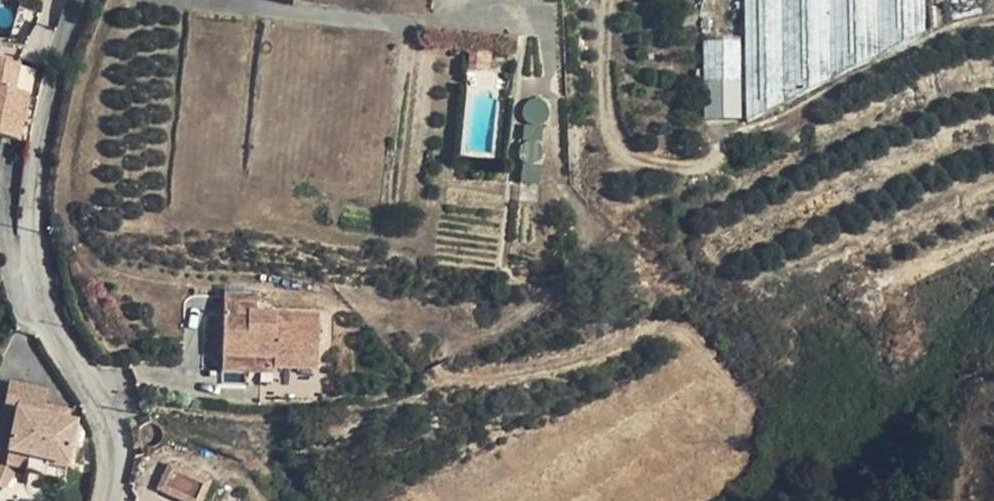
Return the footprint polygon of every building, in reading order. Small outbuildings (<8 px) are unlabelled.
[(707,116),(744,115),(742,38),(705,39),(707,116)] [(488,71),(490,54),(469,51),(467,69),(488,71)] [(0,64),(0,138),(18,141),(27,96),(23,95),(28,69),(0,64)] [(537,99),(534,99),(530,100),(527,101),(523,107),(522,110),(522,117),(526,122),(529,125),(532,126),(539,126),(542,125),(547,120),(548,117),(549,110),(548,107),(543,102),(537,99)] [(524,126),(522,141),(532,142),(541,143),(543,127),(524,126)] [(541,155),(541,152),(541,149),(539,147),(535,143),(532,142),(526,142),(523,143),(519,148),(518,151),(518,157),(519,159),(523,164),(526,165),(532,166),(537,163),(539,161),(541,155)] [(532,166),(521,165),(519,185),(540,185),(540,166),(532,166)] [(223,296),(221,356),(272,358),(272,368),(274,368),(317,369),(319,316),(268,314),(268,321),(248,321),(248,315),(255,315),(255,314),(256,297),(223,296)] [(272,358),(221,356),(220,372),(274,373),(274,368),(272,368),(272,358)] [(9,385),(3,409),(16,412),(14,419),(8,449),(7,455),(27,458),(48,463),(67,467),(76,424),(66,421),(56,420),(58,410),(44,406),(47,392),(9,385)] [(68,412),(58,410),(56,420),(66,421),(68,412)] [(14,419),(6,417),(0,444),(0,447),(8,449),(14,419)] [(137,486),(157,496),(159,491),(181,500),(204,500),(217,474),(176,455),(178,449),(162,442),(154,458),(152,457),(137,486)] [(7,455),(0,453),(0,490),(3,491),(15,471),(4,469),(7,455)] [(27,458),(7,455),(4,469),(15,471),(24,473),(27,458)] [(45,477),(48,463),(27,458),(24,473),(45,477)]
